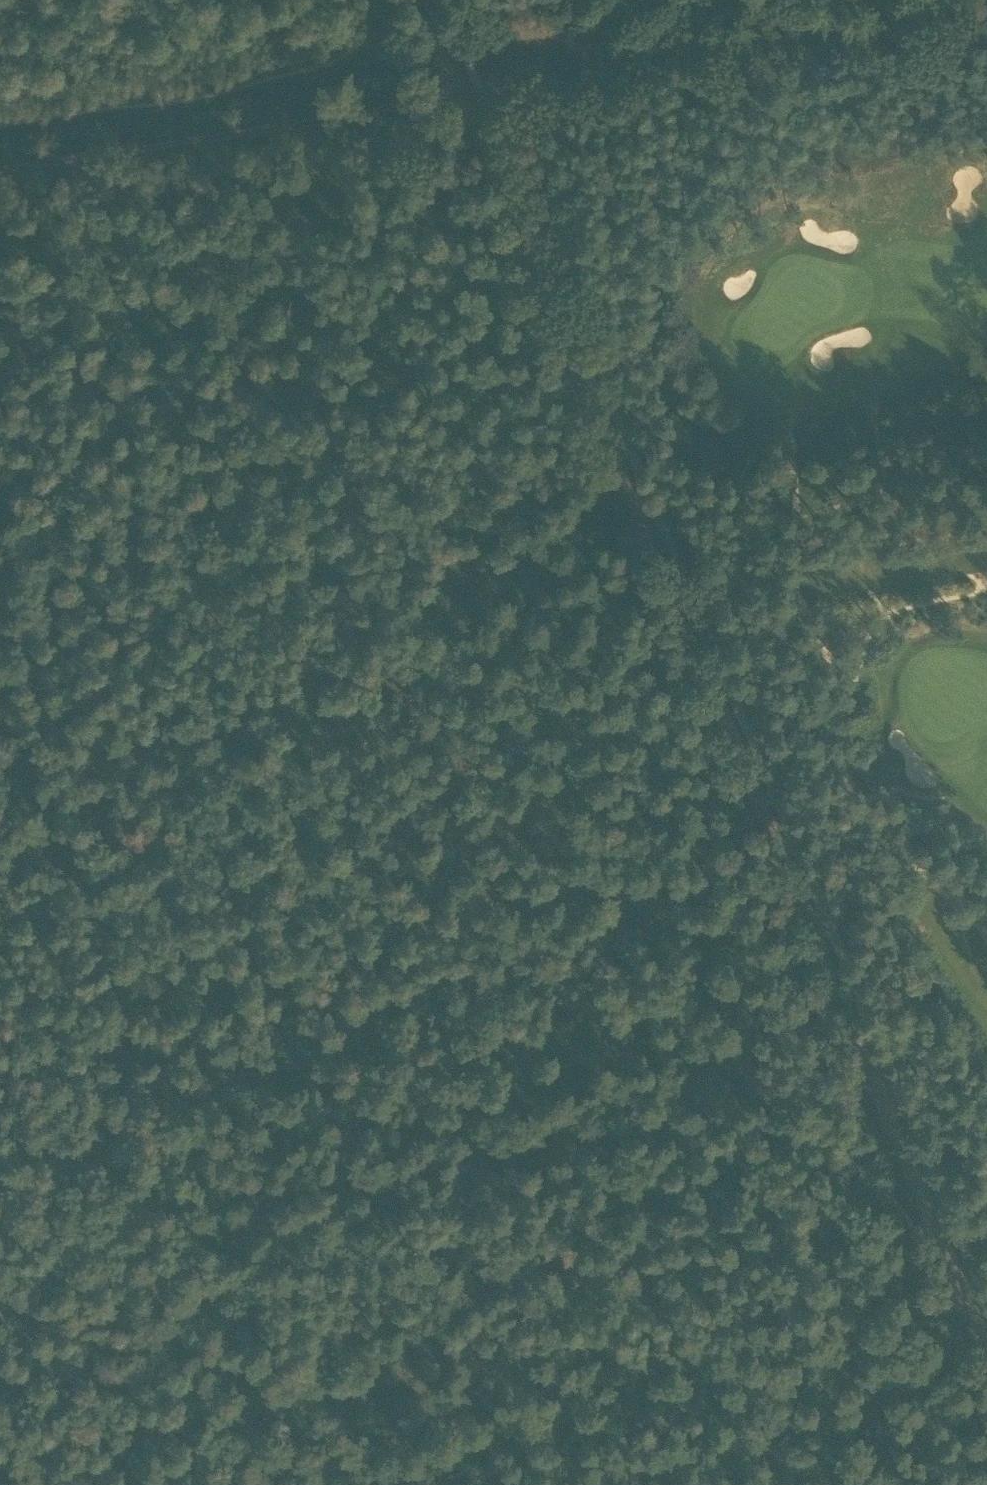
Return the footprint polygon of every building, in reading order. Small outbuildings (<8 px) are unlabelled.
[(883,744),(903,785),(927,773),(907,732),(883,744)]
